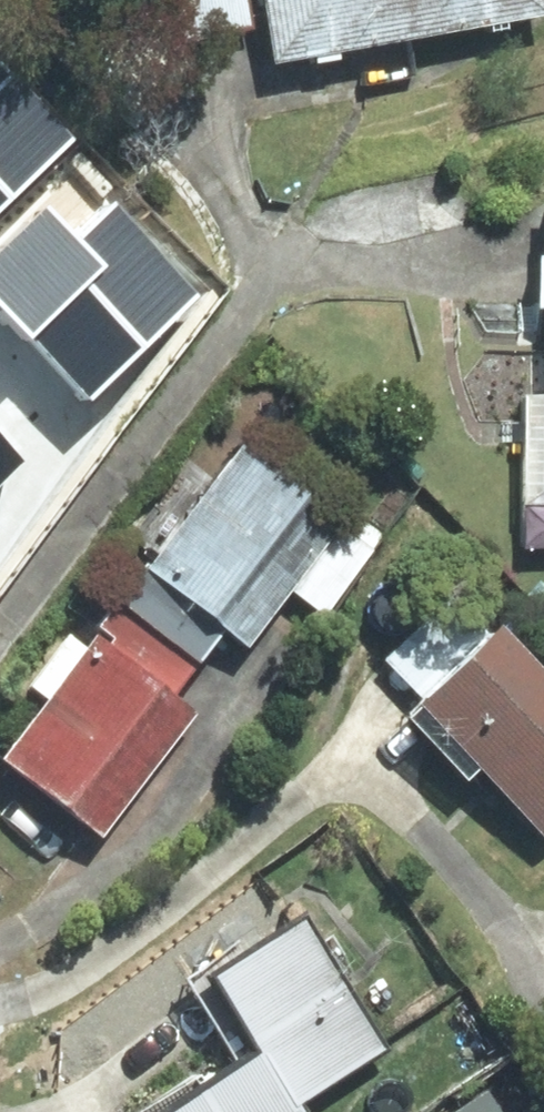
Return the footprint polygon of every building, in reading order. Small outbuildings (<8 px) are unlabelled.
[(258,0),(189,0),(196,37),(262,25),(258,0)] [(276,56),(543,9),(543,0),(266,0),(276,56)] [(69,139),(0,66),(0,204),(69,139)] [(90,403),(203,295),(116,205),(81,239),(42,199),(0,240),(0,310),(90,403)] [(538,398),(535,498),(543,498),(543,399),(538,398)] [(30,460),(0,429),(0,489),(30,460)] [(246,444),(125,594),(205,657),(227,629),(248,646),(346,524),(246,444)] [(194,673),(114,609),(98,628),(106,635),(6,760),(96,833),(201,703),(182,688),(194,673)] [(500,630),(427,696),(543,824),(543,678),(500,630)] [(317,918),(230,971),(311,1103),(398,1050),(317,918)] [(271,1054),(175,1111),(307,1111),(271,1054)] [(455,1111),(504,1111),(491,1091),(455,1111)]
